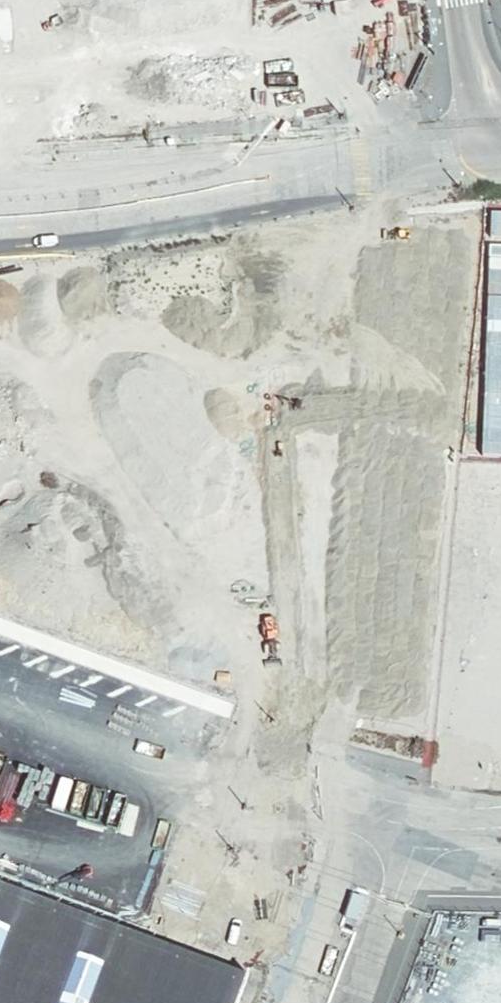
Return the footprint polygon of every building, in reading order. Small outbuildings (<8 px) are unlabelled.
[(0,879),(0,1002),(240,1002),(252,972),(0,879)]
